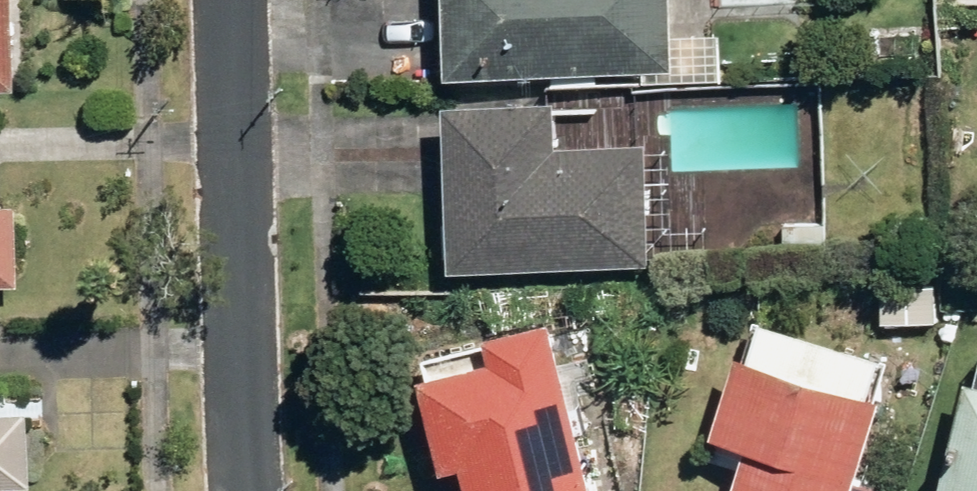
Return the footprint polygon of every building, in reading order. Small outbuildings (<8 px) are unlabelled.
[(20,87),(19,0),(0,0),(0,87),(20,87)] [(674,36),(674,0),(449,0),(447,66),(645,71),(645,83),(720,84),(721,37),(674,36)] [(556,97),(449,96),(448,267),(644,269),(645,142),(556,141),(556,97)] [(22,283),(21,201),(0,201),(0,283),(22,283)] [(758,309),(711,457),(739,466),(731,490),(852,490),(896,353),(758,309)] [(554,314),(492,328),(497,350),(421,367),(444,468),(472,461),(479,490),(594,490),(554,314)] [(942,490),(976,490),(976,380),(942,490)] [(36,485),(33,408),(0,409),(0,486),(36,485)]
